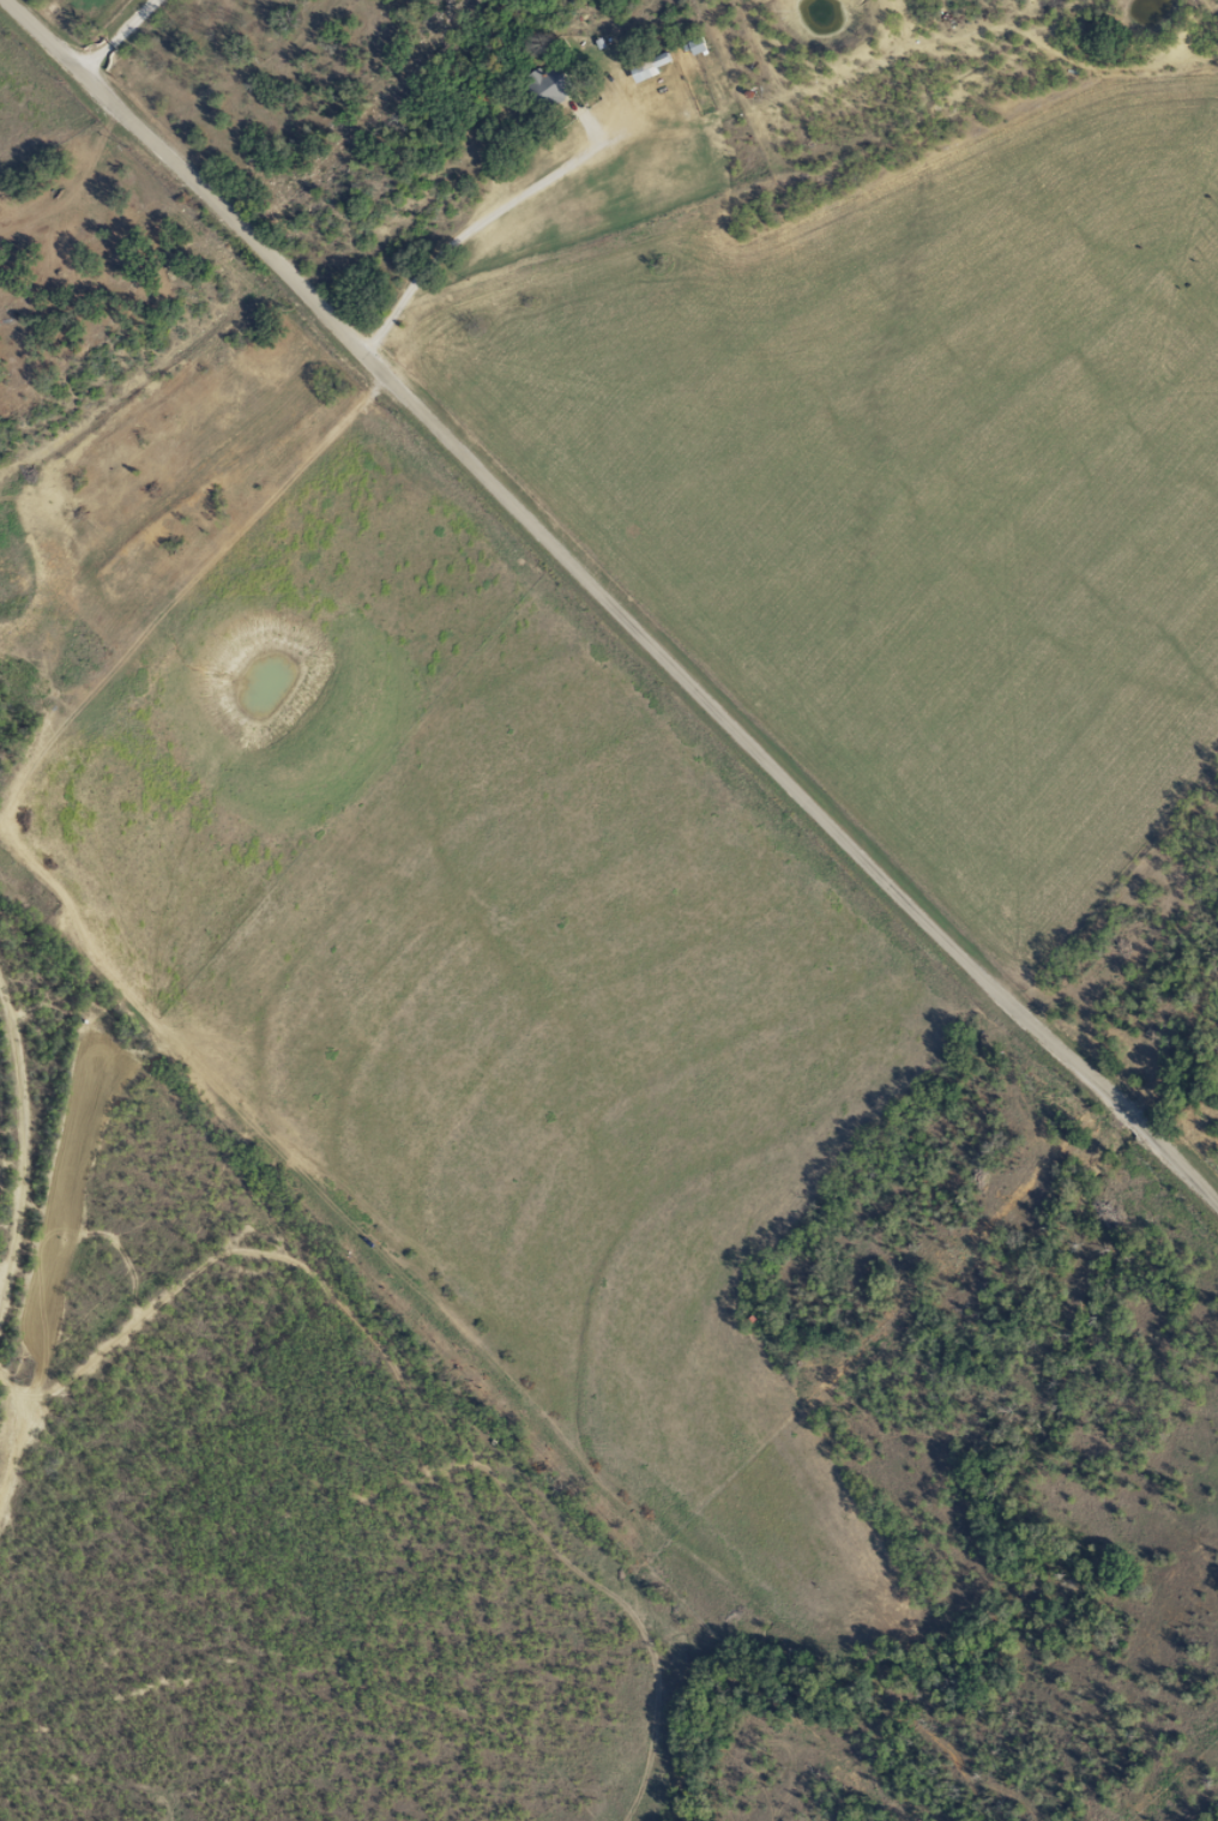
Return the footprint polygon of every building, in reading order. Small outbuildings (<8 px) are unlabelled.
[(700,46),(691,37),(681,48),(691,56),(700,46)] [(653,75),(650,67),(667,62),(663,51),(622,65),(629,83),(653,75)] [(540,113),(572,89),(552,64),(520,88),(540,113)]
